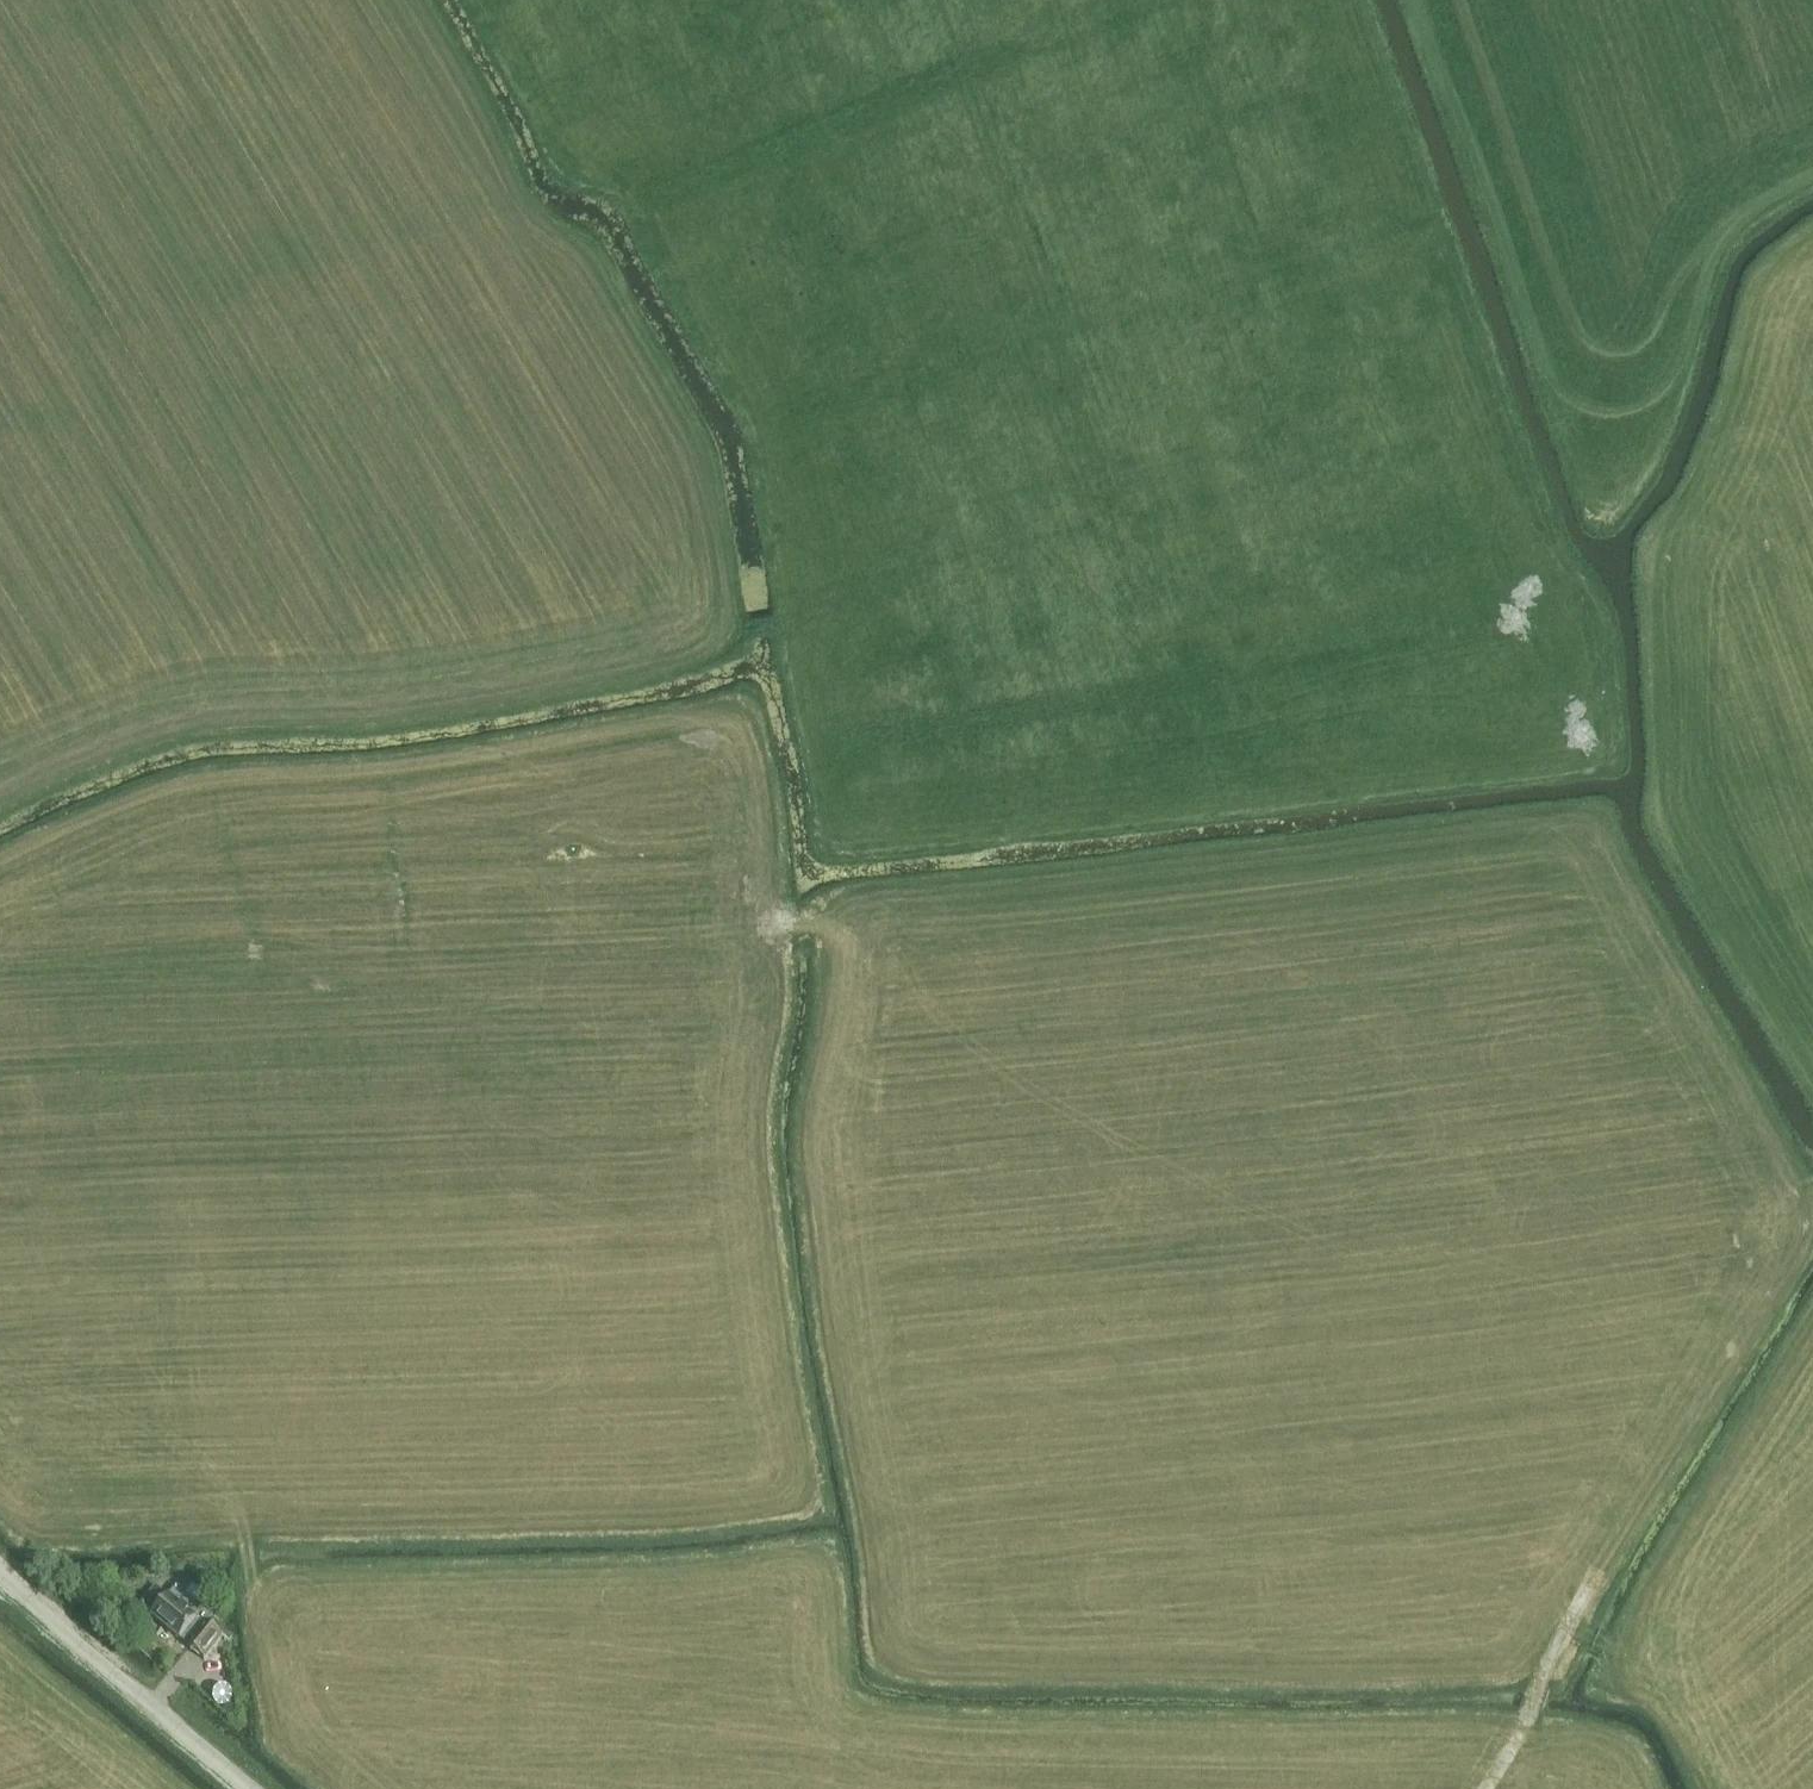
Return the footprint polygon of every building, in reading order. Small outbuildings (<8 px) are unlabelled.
[(177,1588),(169,1597),(156,1587),(141,1605),(154,1615),(153,1617),(180,1640),(206,1661),(224,1638),(208,1625),(214,1618),(205,1611),(177,1588)] [(218,1652),(209,1663),(221,1673),(224,1669),(221,1654),(218,1652)]
